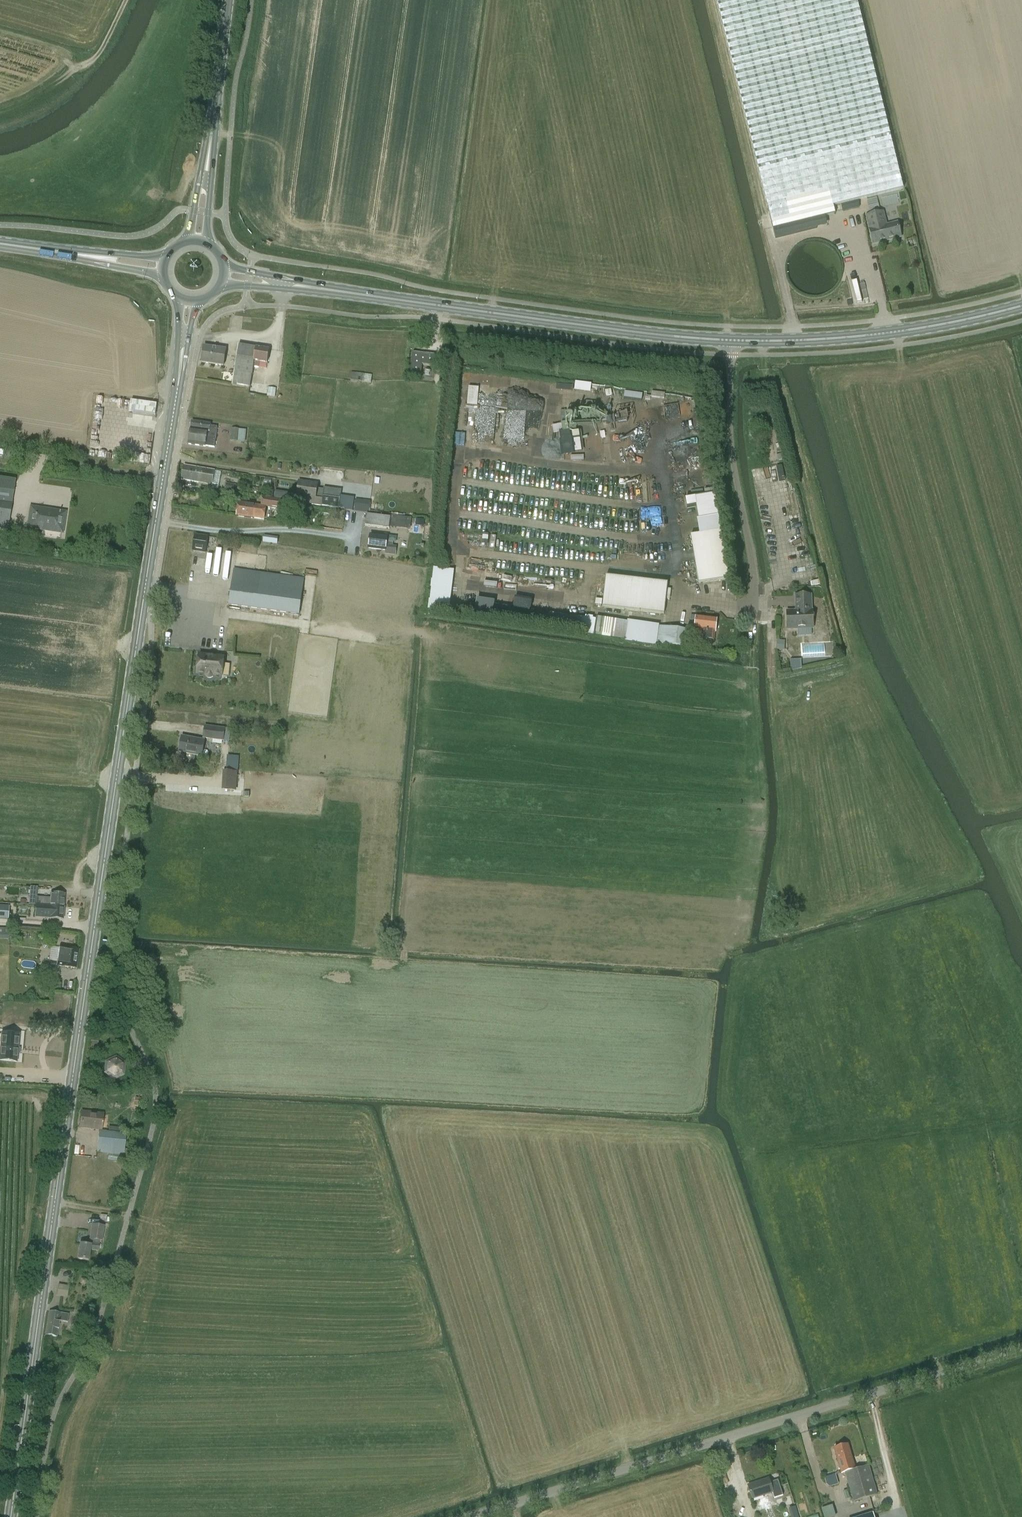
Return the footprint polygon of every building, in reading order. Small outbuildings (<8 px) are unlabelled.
[(856,0),(716,0),(773,230),(835,215),(833,207),(903,190),(856,0)] [(891,203),(899,202),(898,194),(890,195),(891,203)] [(869,212),(879,211),(877,198),(868,199),(869,212)] [(870,231),(873,244),(900,238),(897,224),(886,227),(882,213),(867,217),(870,231)] [(856,278),(849,280),(854,303),(861,301),(856,278)] [(238,345),(234,371),(232,387),(249,390),(253,367),(259,367),(260,363),(267,364),(269,351),(255,349),(256,348),(238,345)] [(225,351),(204,348),(202,363),(223,366),(225,351)] [(435,356),(412,353),(410,374),(421,375),(422,365),(434,367),(435,356)] [(350,371),(349,380),(371,382),(371,374),(350,371)] [(477,411),(478,386),(466,386),(466,410),(477,411)] [(274,398),(275,389),(268,388),(266,396),(274,398)] [(622,397),(640,400),(641,394),(623,391),(622,397)] [(155,417),(156,405),(131,401),(129,414),(155,417)] [(595,407),(579,409),(585,452),(607,449),(606,436),(599,437),(595,407)] [(550,421),(554,421),(554,414),(531,414),(531,422),(545,422),(545,418),(550,418),(550,421)] [(192,422),(188,444),(205,447),(205,446),(214,448),(217,428),(210,427),(211,425),(192,422)] [(642,441),(640,437),(648,433),(644,425),(627,433),(633,445),(642,441)] [(231,429),(230,441),(242,442),(246,443),(247,431),(243,430),(231,429)] [(543,454),(544,444),(532,442),(530,453),(543,454)] [(200,469),(183,466),(181,480),(212,485),(214,471),(200,469)] [(7,531),(11,505),(15,481),(0,479),(0,530),(7,531)] [(323,490),(317,489),(317,485),(300,483),(298,482),(296,499),(303,500),(303,504),(321,506),(338,509),(338,508),(353,510),(355,498),(341,496),(341,491),(323,488),(323,490)] [(226,483),(225,491),(236,493),(237,485),(226,483)] [(368,506),(362,505),(362,508),(377,510),(379,497),(370,495),(368,506)] [(238,503),(236,516),(253,519),(253,518),(264,520),(266,508),(283,510),(285,501),(262,498),(261,506),(238,503)] [(720,525),(716,502),(696,506),(699,528),(720,525)] [(61,533),(64,514),(31,509),(28,527),(61,533)] [(367,515),(365,526),(389,529),(389,527),(410,530),(412,518),(391,516),(390,518),(367,515)] [(729,579),(721,531),(691,536),(699,584),(729,579)] [(488,547),(488,535),(473,534),(473,547),(488,547)] [(208,537),(196,535),(194,551),(206,553),(208,537)] [(387,537),(370,535),(368,548),(385,550),(384,554),(395,556),(396,547),(393,546),(393,543),(386,542),(387,537)] [(488,548),(501,549),(501,536),(489,535),(488,548)] [(277,545),(278,538),(263,536),(262,543),(277,545)] [(258,555),(237,551),(228,606),(308,617),(313,580),(254,572),(254,567),(256,567),(258,555)] [(433,568),(429,611),(447,613),(452,570),(433,568)] [(606,577),(603,607),(664,615),(668,584),(606,577)] [(796,610),(787,611),(787,613),(787,630),(814,629),(813,610),(812,610),(812,595),(795,595),(795,598),(796,609),(796,610)] [(696,616),(694,630),(702,631),(701,639),(714,640),(715,633),(717,619),(696,616)] [(691,631),(659,627),(657,644),(689,648),(691,631)] [(802,644),(802,657),(833,656),(833,643),(802,644)] [(801,669),(800,659),(789,659),(789,669),(801,669)] [(212,678),(220,679),(221,682),(223,684),(226,684),(228,683),(230,680),(237,681),(239,663),(214,660),(212,678)] [(229,742),(231,730),(225,729),(204,726),(202,739),(223,742),(223,741),(229,742)] [(181,737),(179,753),(202,757),(204,741),(181,737)] [(237,773),(226,772),(225,790),(236,791),(237,773)] [(36,905),(50,906),(63,907),(64,895),(50,894),(50,898),(36,897),(29,897),(29,905),(36,906),(36,905)] [(7,919),(8,906),(0,906),(0,919),(7,919)] [(35,917),(35,918),(49,919),(62,920),(63,907),(50,906),(49,908),(44,908),(44,909),(36,908),(21,906),(21,916),(35,917)] [(8,938),(8,927),(0,928),(0,938),(8,938)] [(65,948),(65,949),(59,949),(58,949),(56,966),(45,964),(44,972),(57,973),(58,966),(63,967),(76,969),(78,950),(65,948)] [(0,1047),(17,1048),(18,1036),(1,1034),(1,1037),(0,1037),(0,1042),(0,1047)] [(17,1048),(0,1047),(0,1061),(16,1062),(17,1053),(21,1054),(21,1049),(17,1049),(17,1048)] [(112,1077),(121,1073),(122,1064),(114,1059),(106,1063),(106,1072),(112,1077)] [(143,1099),(135,1097),(134,1106),(141,1107),(143,1099)] [(82,1113),(81,1127),(100,1129),(101,1115),(82,1113)] [(99,1131),(97,1147),(97,1152),(108,1154),(108,1160),(127,1162),(127,1156),(124,1155),(125,1150),(123,1150),(126,1134),(99,1131)] [(102,1241),(104,1227),(91,1225),(89,1239),(90,1240),(89,1244),(89,1246),(80,1245),(77,1259),(88,1261),(89,1251),(98,1252),(99,1241),(102,1241)] [(59,1284),(57,1296),(67,1298),(69,1286),(59,1284)] [(67,1322),(68,1315),(49,1312),(45,1335),(56,1337),(59,1320),(67,1322)] [(77,1317),(73,1329),(82,1332),(86,1320),(77,1317)] [(855,1470),(855,1469),(847,1445),(834,1449),(841,1474),(845,1473),(853,1502),(878,1495),(869,1465),(855,1470)] [(825,1476),(827,1485),(836,1484),(834,1475),(825,1476)] [(752,1499),(772,1493),(774,1497),(781,1494),(777,1481),(770,1483),(768,1479),(747,1485),(752,1499)] [(831,1505),(822,1508),(825,1516),(835,1516),(836,1516),(831,1505)]
